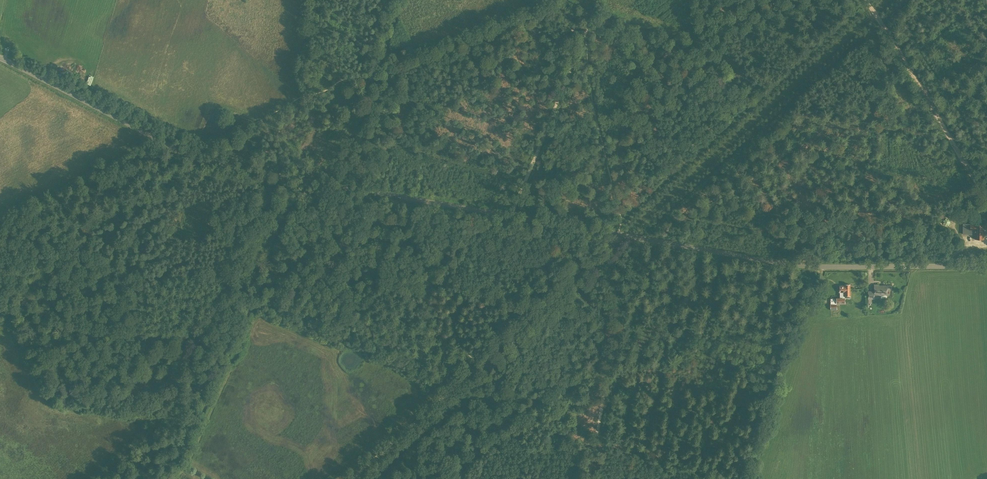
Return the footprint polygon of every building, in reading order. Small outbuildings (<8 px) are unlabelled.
[(975,224),(974,224),(974,223),(970,223),(970,224),(963,224),(963,226),(964,226),(964,227),(963,227),(963,234),(972,234),(972,233),(975,233),(975,239),(984,239),(984,224),(981,224),(981,223),(978,223),(977,224),(975,224)] [(845,303),(845,298),(850,298),(850,284),(845,284),(845,285),(840,285),(840,290),(841,290),(841,292),(840,292),(840,298),(836,298),(836,303),(845,303)] [(888,295),(888,290),(892,290),(892,285),(879,285),(879,284),(874,284),(874,291),(868,291),(868,299),(869,299),(872,299),(875,299),(875,295),(879,295),(888,295)]
